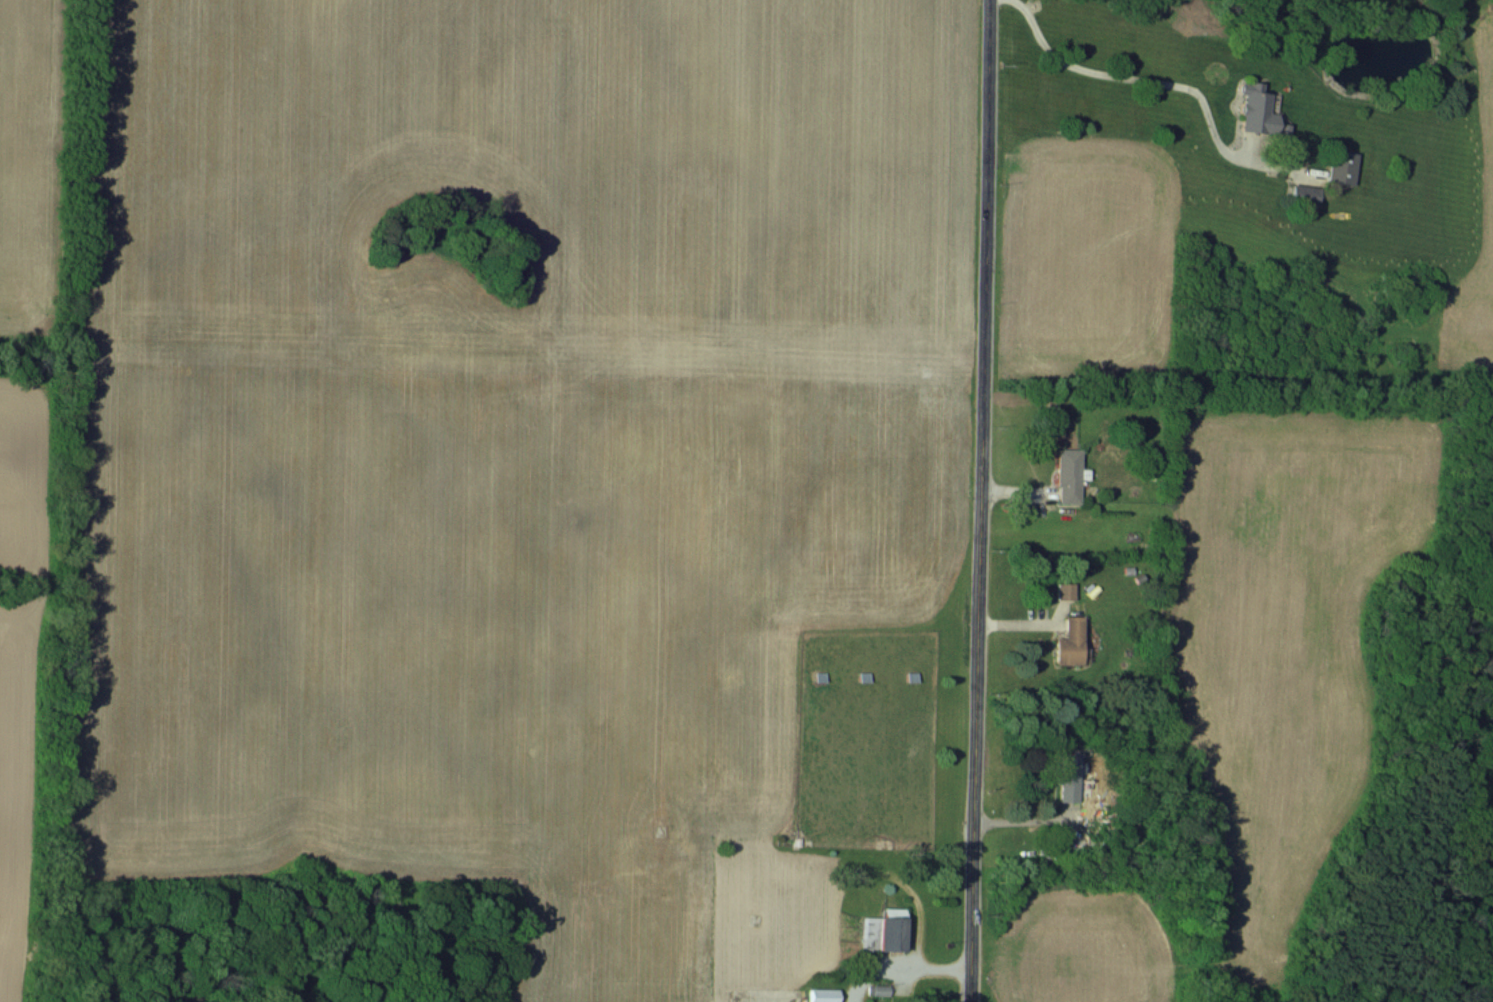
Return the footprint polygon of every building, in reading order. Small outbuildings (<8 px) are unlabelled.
[(1269,92),(1261,91),(1262,82),(1241,80),(1235,129),(1273,134),(1275,112),(1267,111),(1269,92)] [(1326,181),(1352,184),(1356,152),(1329,149),(1326,181)] [(1318,186),(1290,182),(1288,201),(1316,205),(1318,186)] [(1084,504),(1084,448),(1060,449),(1061,504),(1084,504)] [(1077,598),(1077,583),(1060,583),(1060,598),(1077,598)] [(1058,664),(1088,664),(1088,616),(1069,616),(1069,639),(1058,639),(1058,664)] [(1080,751),(1060,751),(1060,801),(1080,801),(1080,751)] [(911,908),(886,908),(886,917),(863,917),(863,949),(911,950),(911,908)] [(810,1001),(843,1001),(843,989),(810,988),(810,1001)]
